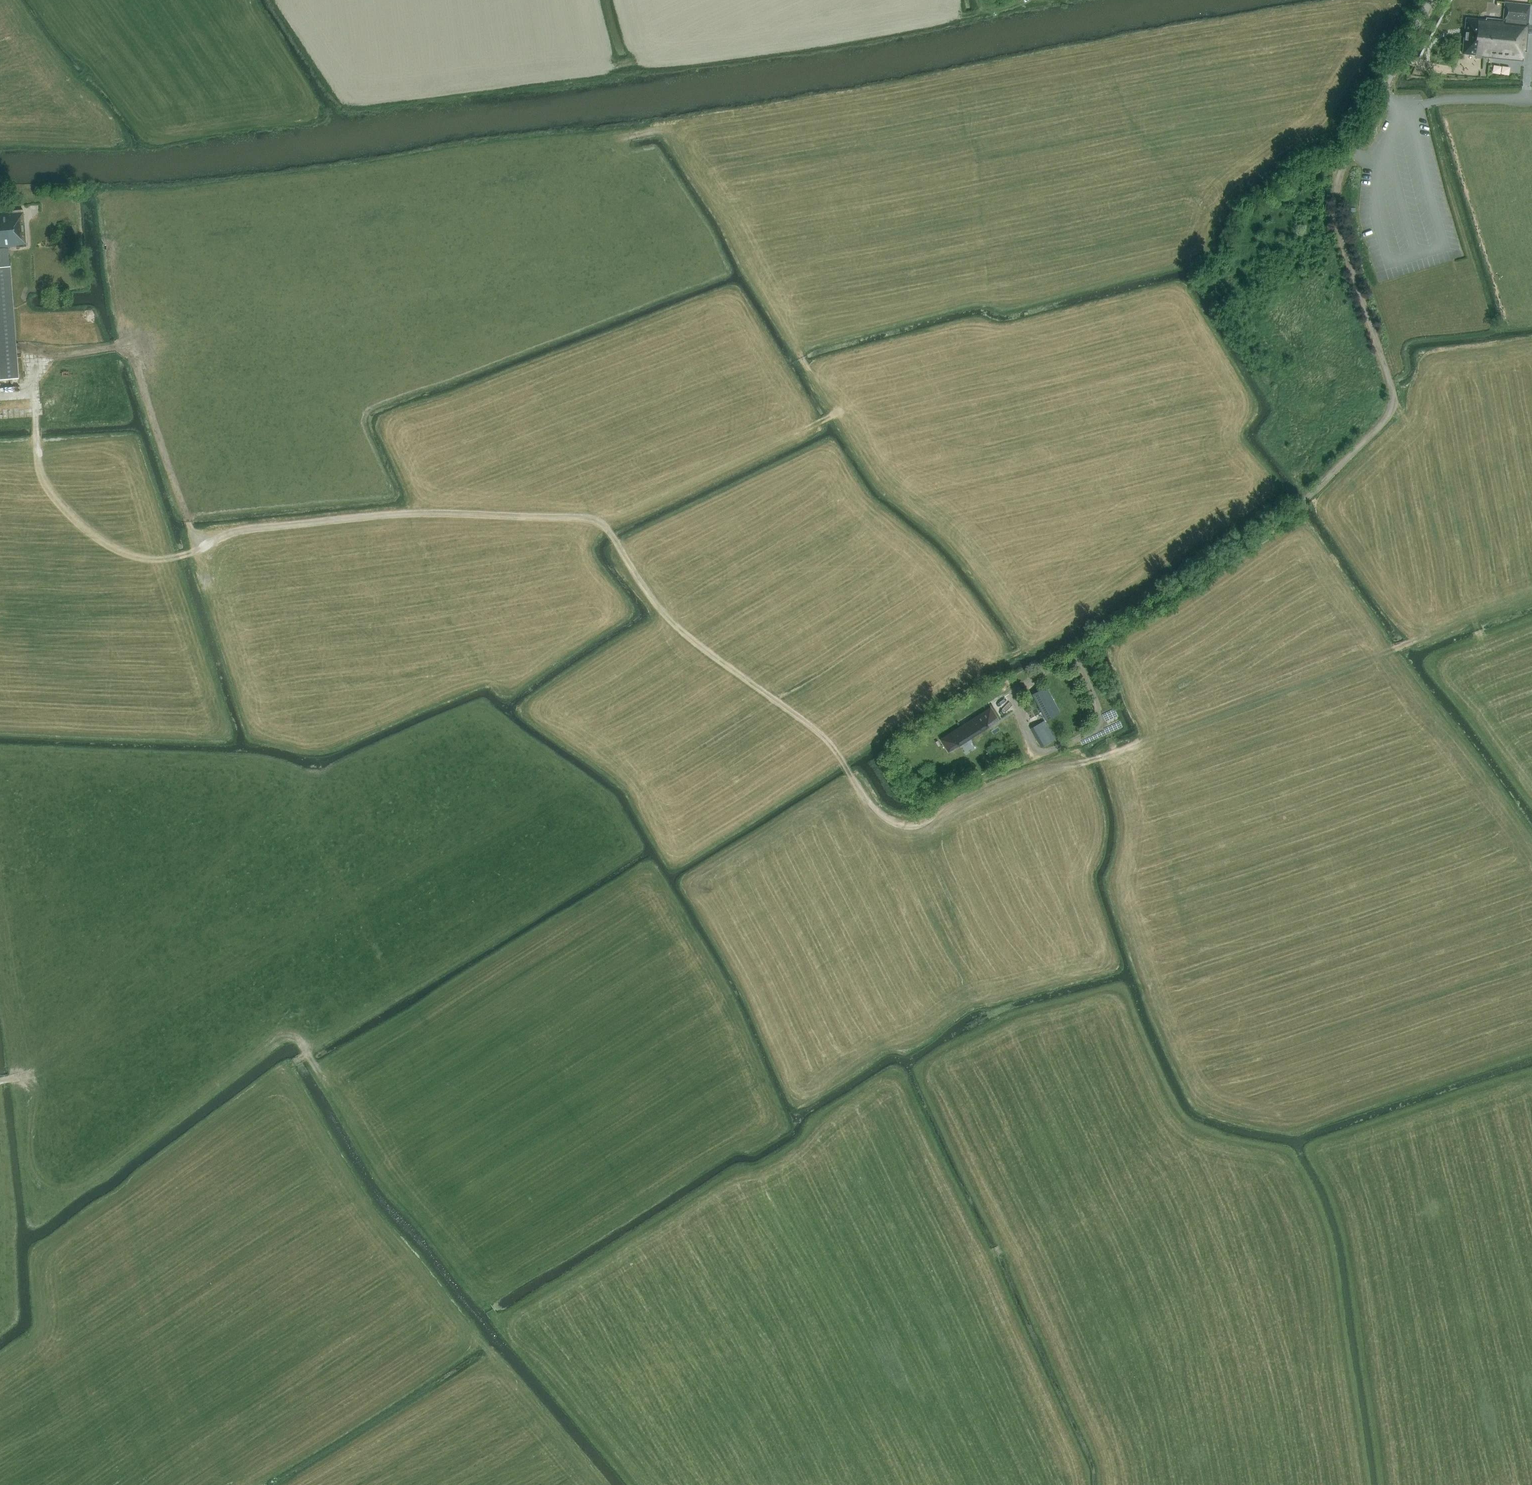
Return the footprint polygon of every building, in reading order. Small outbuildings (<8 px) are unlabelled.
[(1528,29),(1530,5),(1504,2),(1503,20),(1485,19),(1485,20),(1466,18),(1462,54),(1475,55),(1475,56),(1523,61),(1524,51),(1526,52),(1527,34),(1528,31),(1528,29)] [(8,247),(27,246),(23,210),(0,212),(0,380),(19,378),(16,343),(15,343),(8,247)] [(1032,695),(1045,720),(1060,712),(1046,687),(1032,695)] [(940,739),(948,752),(989,726),(987,723),(997,717),(991,707),(940,739)] [(1043,721),(1030,728),(1041,747),(1054,740),(1043,721)]
